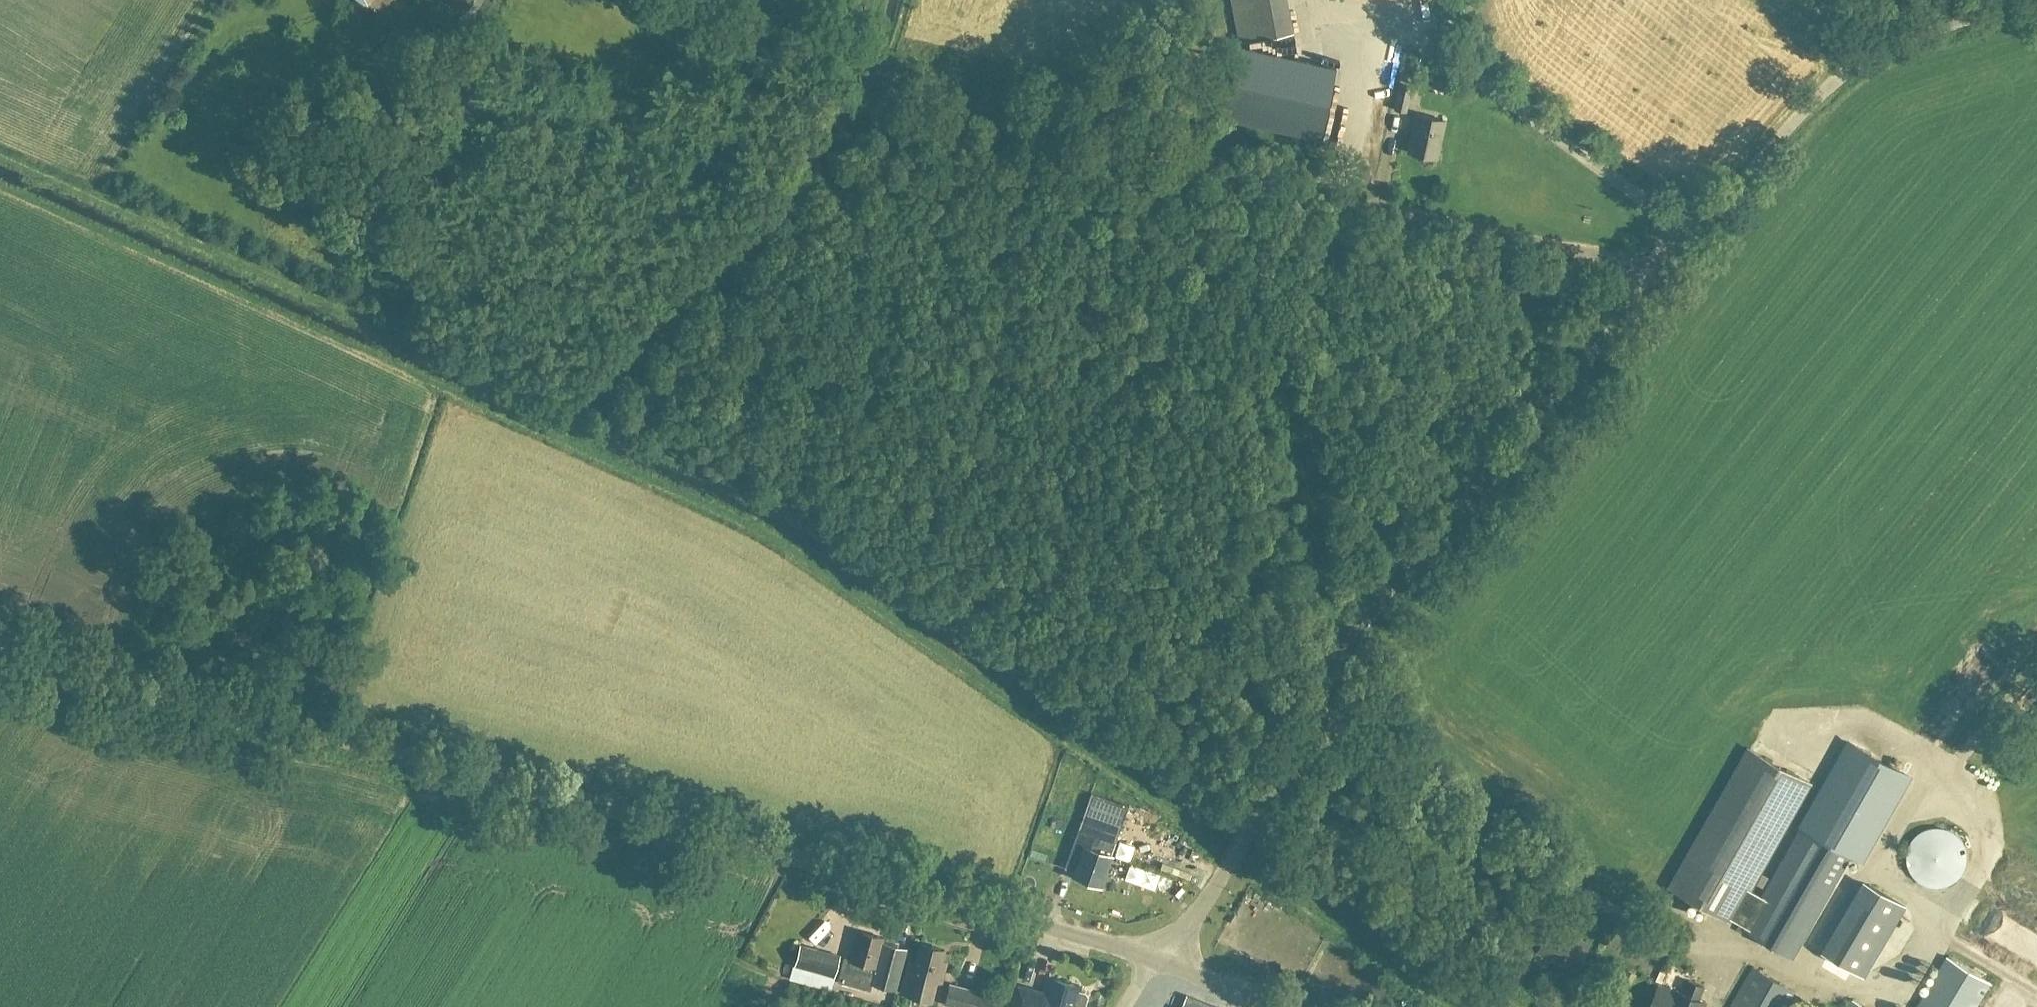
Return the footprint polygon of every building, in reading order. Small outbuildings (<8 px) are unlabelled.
[(362,15),(368,6),(379,12),(387,0),(350,0),(346,7),(362,15)] [(466,13),(474,0),(445,0),(466,13)] [(1286,0),(1232,0),(1240,40),(1292,29),(1286,0)] [(1322,138),(1336,68),(1238,48),(1224,118),(1322,138)] [(1438,159),(1446,121),(1417,115),(1408,153),(1438,159)] [(1850,743),(1761,898),(1753,912),(1791,933),(1803,940),(1851,856),(1861,861),(1909,776),(1850,743)] [(1792,958),(1803,940),(1753,912),(1761,898),(1748,890),(1809,783),(1751,750),(1671,889),(1730,922),(1731,919),(1745,927),(1744,930),(1792,958)] [(1102,886),(1112,855),(1111,854),(1111,855),(1086,846),(1085,845),(1075,876),(1076,877),(1076,876),(1100,885),(1102,886)] [(1845,929),(1879,948),(1903,907),(1869,887),(1845,929)] [(818,945),(836,929),(826,919),(809,935),(818,945)] [(1577,972),(1592,946),(1555,925),(1540,951),(1577,972)] [(846,958),(843,968),(839,981),(870,990),(872,984),(896,991),(908,949),(884,942),(885,938),(859,930),(851,959),(846,958)] [(921,944),(916,962),(910,961),(901,993),(928,1000),(934,980),(943,983),(948,963),(943,961),(946,950),(921,944)] [(841,956),(813,949),(808,969),(795,966),(791,980),(831,991),(841,956)] [(1993,985),(1950,959),(1921,1006),(1980,1006),(1993,985)] [(1729,1006),(1786,1006),(1795,992),(1753,967),(1729,1006)] [(1018,987),(1013,1006),(1085,1006),(1088,997),(1086,994),(1078,992),(1080,986),(1050,978),(1046,994),(1018,987)] [(1707,987),(1692,981),(1687,994),(1680,991),(1679,993),(1662,986),(1654,1006),(1707,1006),(1708,1003),(1702,1000),(1707,987)] [(1005,998),(950,983),(944,1004),(953,1006),(1003,1006),(1005,998)] [(1186,996),(1182,1006),(1214,1006),(1186,996)]
